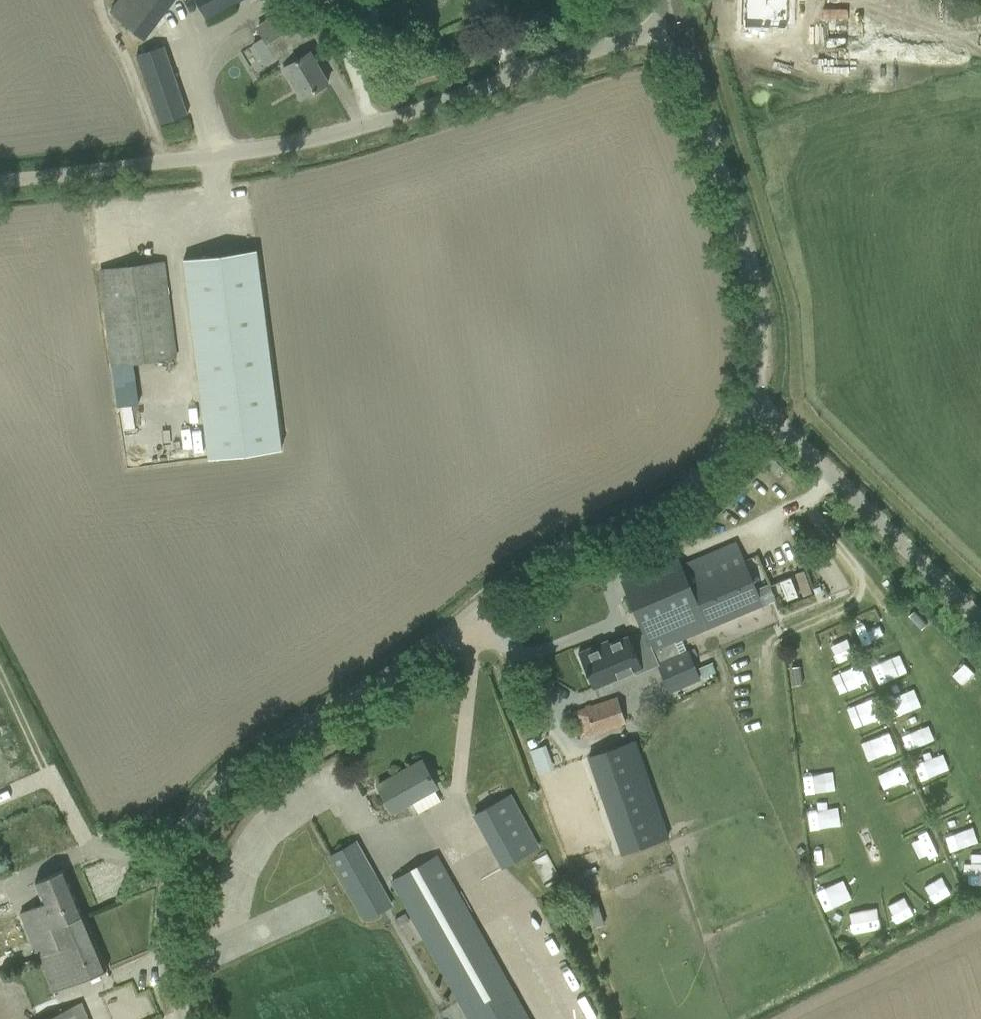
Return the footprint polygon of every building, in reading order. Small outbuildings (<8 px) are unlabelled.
[(107,12),(144,39),(173,0),(116,0),(107,12)] [(206,20),(243,0),(195,0),(206,20)] [(257,27),(276,57),(277,57),(300,98),(327,82),(309,51),(297,59),(291,48),(312,36),(291,0),(265,0),(274,16),(257,27)] [(741,26),(781,28),(782,0),(742,0),(741,26)] [(163,44),(137,53),(141,66),(161,123),(188,114),(168,57),(163,44)] [(183,259),(208,459),(280,449),(255,250),(183,259)] [(99,270),(102,290),(112,365),(175,357),(163,262),(99,270)] [(677,557),(621,581),(643,634),(651,653),(652,653),(657,665),(668,692),(699,679),(690,659),(697,656),(694,649),(687,652),(680,655),(675,643),(708,628),(689,584),(680,564),(677,557)] [(743,561),(689,584),(708,628),(762,605),(743,561)] [(875,623),(855,631),(861,646),(880,638),(875,623)] [(843,631),(826,638),(834,658),(851,651),(843,631)] [(596,645),(578,653),(593,688),(633,671),(634,671),(641,668),(638,659),(651,653),(643,634),(630,640),(628,635),(609,643),(597,648),(596,645)] [(871,667),(877,683),(896,677),(890,660),(871,667)] [(698,668),(702,678),(715,673),(712,663),(698,668)] [(975,697),(980,692),(980,673),(976,667),(960,681),(975,697)] [(894,713),(909,709),(905,695),(890,699),(894,713)] [(615,696),(585,706),(571,711),(580,739),(624,724),(615,696)] [(634,740),(588,756),(594,770),(623,853),(668,837),(640,756),(634,740)] [(530,748),(537,773),(553,769),(546,743),(530,748)] [(377,785),(387,803),(392,812),(412,801),(418,813),(440,800),(433,789),(436,788),(421,761),(377,785)] [(888,789),(909,780),(901,761),(880,769),(888,789)] [(509,794),(472,814),(501,868),(538,847),(509,794)] [(829,816),(808,818),(810,841),(830,839),(829,816)] [(329,857),(339,874),(364,919),(391,905),(355,842),(329,857)] [(389,881),(466,1018),(529,1018),(437,854),(389,881)] [(20,913),(38,958),(60,950),(53,930),(83,917),(63,870),(34,882),(43,903),(20,913)] [(842,878),(816,890),(825,911),(852,899),(842,878)] [(907,900),(891,905),(898,922),(913,917),(907,900)] [(849,918),(852,940),(881,935),(877,913),(849,918)] [(60,950),(38,958),(53,992),(105,970),(83,917),(53,930),(60,950)] [(157,1010),(149,989),(136,995),(131,983),(113,990),(125,1018),(135,1018),(157,1010)] [(48,1018),(87,1018),(80,1003),(48,1018)]
